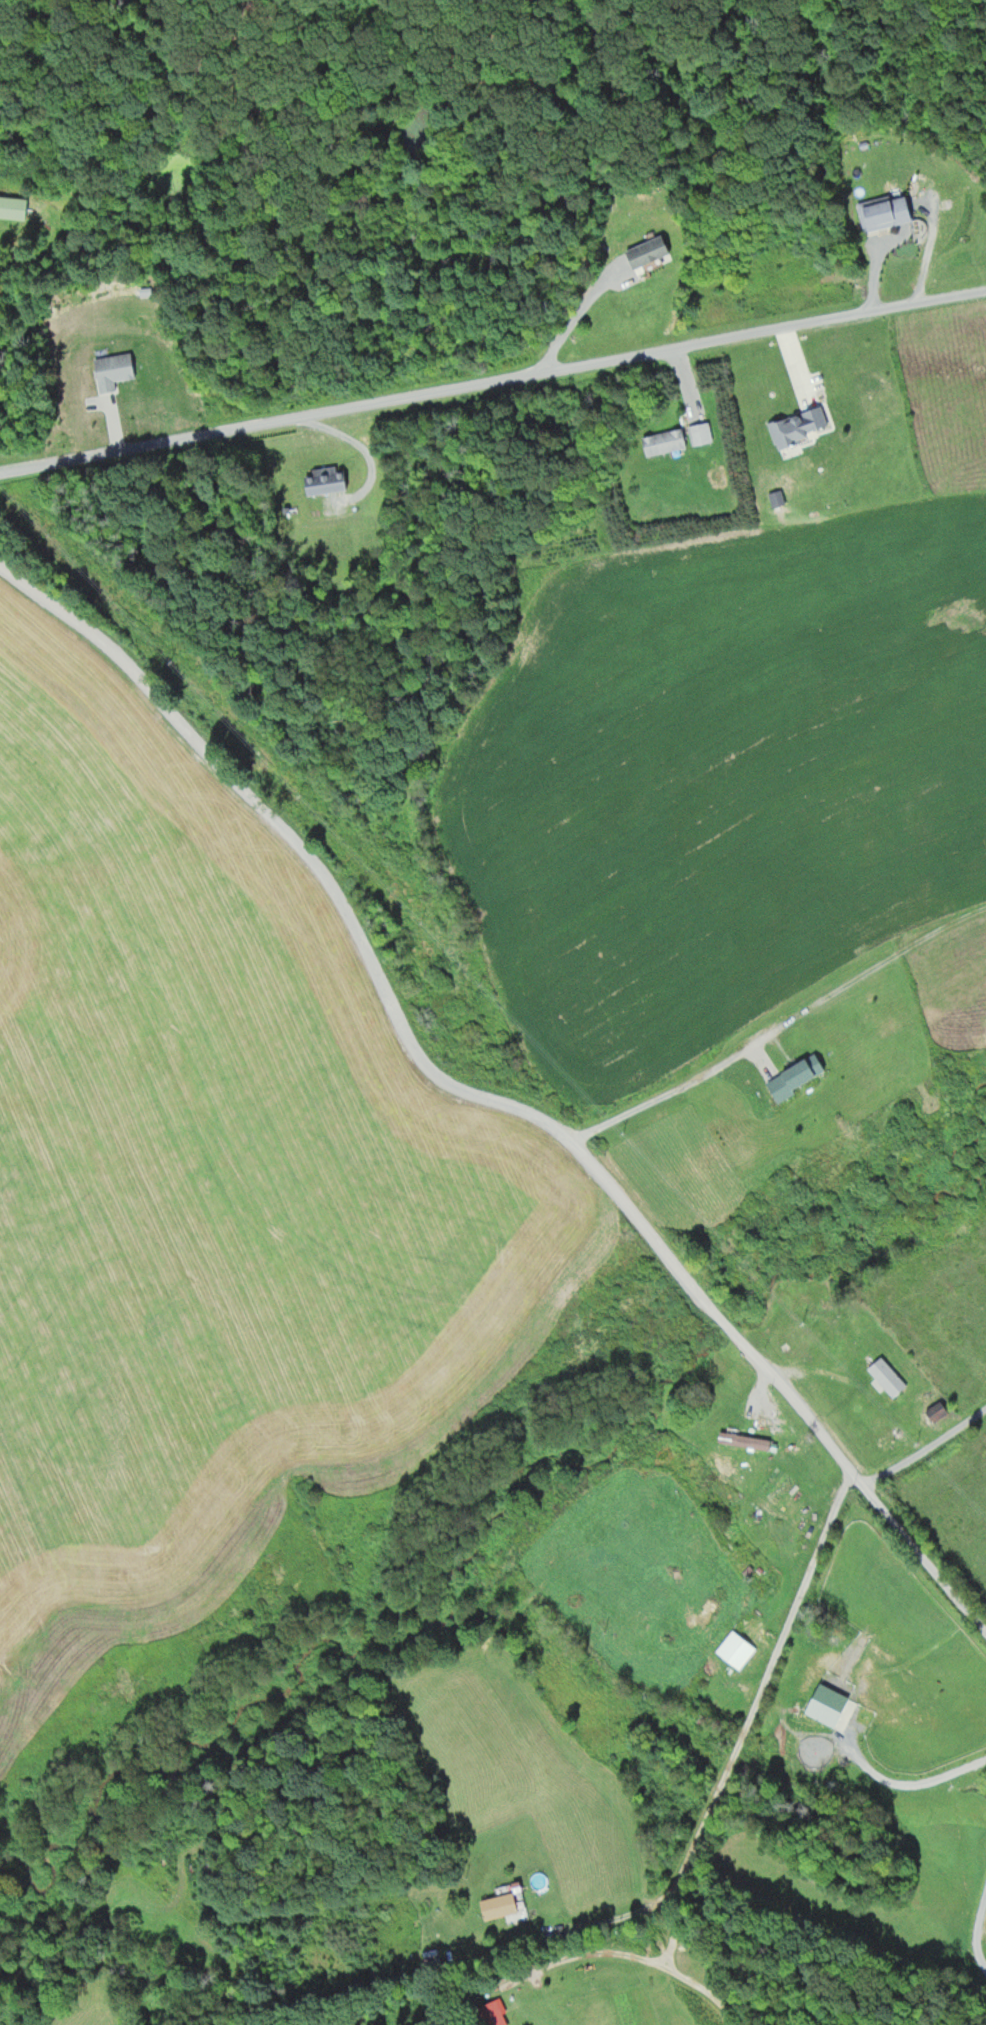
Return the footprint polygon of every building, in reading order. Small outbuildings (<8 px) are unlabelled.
[(861,232),(908,219),(901,193),(854,206),(861,232)] [(21,196),(0,195),(0,217),(20,218),(21,196)] [(625,269),(663,253),(657,236),(618,251),(625,269)] [(765,420),(770,443),(823,430),(817,407),(765,420)] [(689,446),(709,440),(704,421),(684,426),(689,446)] [(684,448),(680,428),(637,436),(640,456),(684,448)] [(299,496),(339,489),(335,466),(295,473),(299,496)] [(773,1072),(782,1090),(821,1071),(812,1053),(773,1072)] [(863,1368),(891,1396),(905,1383),(877,1355),(863,1368)] [(711,1650),(735,1671),(753,1650),(729,1629),(711,1650)] [(479,1920),(514,1913),(509,1892),(474,1900),(479,1920)] [(499,2002),(480,2002),(480,2024),(499,2024),(499,2002)]
